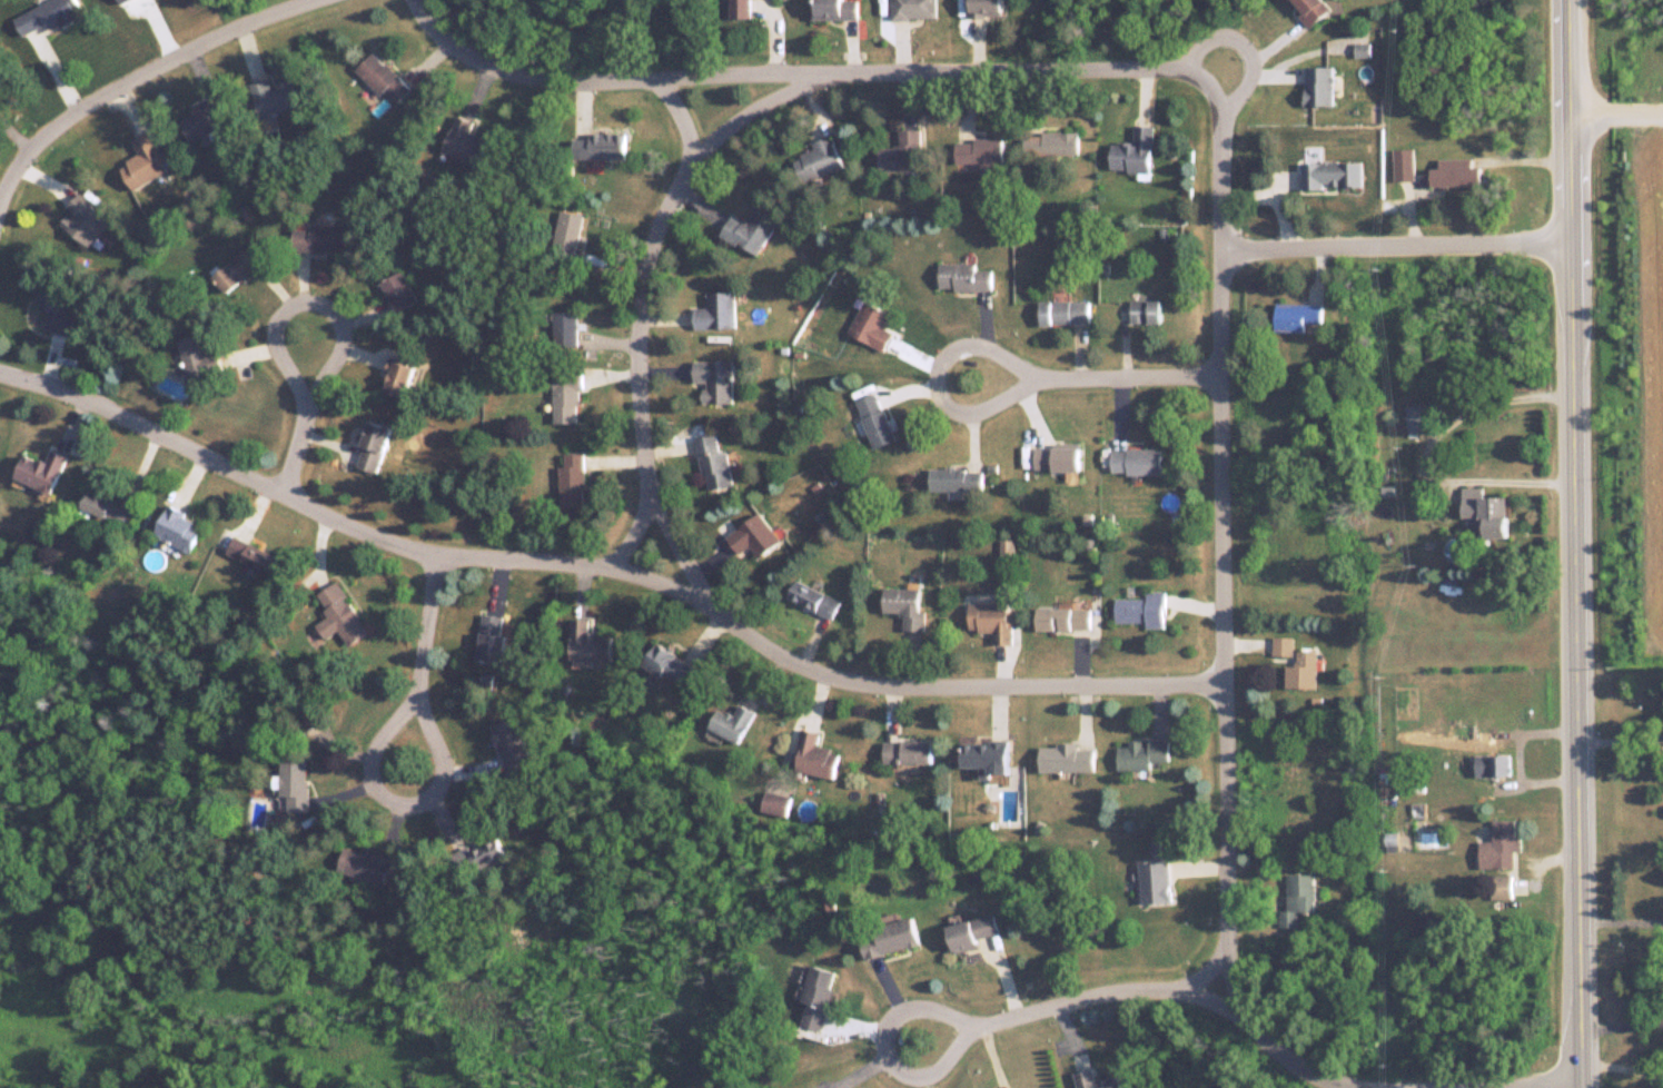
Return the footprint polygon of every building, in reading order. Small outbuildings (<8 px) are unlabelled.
[(27,40),(83,13),(77,0),(52,0),(16,17),(27,40)] [(731,18),(750,18),(750,0),(731,0),(731,18)] [(815,18),(859,18),(859,0),(815,0),(815,18)] [(893,19),(937,19),(937,0),(893,0),(893,19)] [(969,15),(1005,15),(1005,0),(969,0),(969,15)] [(1333,9),(1325,0),(1292,0),(1313,25),(1333,9)] [(395,106),(413,89),(376,51),(358,68),(395,106)] [(1305,106),(1334,106),(1334,67),(1305,67),(1305,106)] [(300,106),(292,80),(272,86),(269,78),(250,84),(261,118),(300,106)] [(232,121),(220,97),(180,116),(191,140),(232,121)] [(443,154),(482,167),(491,141),(470,134),(475,121),(457,114),(443,154)] [(1154,125),(1134,125),(1134,143),(1112,142),(1112,171),(1153,172),(1154,125)] [(880,146),(880,171),(921,171),(921,128),(899,128),(899,146),(880,146)] [(140,155),(119,166),(133,190),(170,169),(149,131),(132,141),(140,155)] [(1079,155),(1079,132),(1025,132),(1025,155),(1079,155)] [(625,134),(573,134),(573,158),(625,158),(625,134)] [(813,142),(815,150),(795,157),(803,181),(844,169),(833,136),(813,142)] [(1003,138),(956,139),(956,163),(977,162),(977,171),(995,171),(995,162),(1003,162),(1003,138)] [(1395,180),(1413,180),(1413,149),(1395,149),(1395,180)] [(1432,168),(1432,187),(1483,187),(1483,167),(1473,167),(1473,158),(1439,158),(1439,168),(1432,168)] [(1362,163),(1302,162),(1302,190),(1324,190),(1324,187),(1362,187),(1362,163)] [(58,221),(88,246),(110,219),(80,195),(58,221)] [(584,214),(560,209),(548,261),(573,266),(584,214)] [(731,217),(721,236),(760,256),(778,222),(754,210),(747,225),(731,217)] [(347,226),(311,225),(310,229),(293,229),(292,251),(346,253),(347,226)] [(267,259),(252,242),(212,277),(227,294),(267,259)] [(941,263),(941,290),(993,290),(993,269),(977,269),(977,263),(941,263)] [(400,313),(421,301),(404,272),(383,284),(400,313)] [(59,313),(64,284),(41,281),(36,309),(49,311),(45,331),(70,335),(73,315),(59,313)] [(736,292),(707,292),(707,307),(696,307),(696,328),(736,328),(736,292)] [(1129,323),(1160,323),(1161,300),(1130,299),(1129,323)] [(890,314),(865,301),(849,333),(886,351),(895,334),(883,328),(890,314)] [(1090,323),(1090,301),(1040,301),(1040,323),(1090,323)] [(1306,323),(1322,323),(1322,304),(1276,302),(1275,332),(1305,332),(1306,323)] [(556,312),(556,347),(581,347),(581,312),(556,312)] [(179,339),(188,378),(223,370),(219,351),(211,352),(206,333),(179,339)] [(417,366),(395,360),(385,393),(408,399),(417,366)] [(696,383),(705,383),(705,403),(734,403),(734,361),(696,361),(696,383)] [(554,423),(578,423),(578,374),(554,374),(554,423)] [(873,449),(895,443),(881,393),(859,399),(873,449)] [(1427,405),(1407,405),(1407,431),(1427,431),(1427,405)] [(379,475),(395,430),(372,422),(355,466),(379,475)] [(707,491),(735,486),(728,449),(723,450),(720,434),(698,438),(707,491)] [(1036,472),(1081,472),(1082,446),(1036,445),(1036,472)] [(1112,474),(1162,474),(1162,449),(1112,449),(1112,474)] [(47,464),(23,455),(15,479),(53,493),(67,457),(52,451),(47,464)] [(584,507),(583,453),(564,453),(564,466),(559,466),(560,507),(584,507)] [(984,492),(984,469),(930,469),(930,492),(984,492)] [(134,510),(113,502),(116,494),(93,484),(83,510),(127,527),(134,510)] [(1510,539),(1510,497),(1483,498),(1483,488),(1463,488),(1463,529),(1476,528),(1476,540),(1510,539)] [(191,553),(205,526),(170,507),(156,534),(191,553)] [(740,555),(751,547),(760,559),(782,543),(761,514),(728,538),(740,555)] [(227,554),(269,576),(279,558),(237,536),(227,554)] [(833,618),(842,600),(798,580),(790,598),(833,618)] [(339,581),(317,594),(330,616),(316,624),(325,640),(340,631),(349,646),(370,634),(339,581)] [(885,612),(905,613),(904,630),(926,631),(927,610),(922,610),(923,589),(886,587),(885,612)] [(1165,590),(1146,590),(1146,598),(1116,598),(1116,624),(1165,624),(1165,590)] [(994,631),(994,643),(1013,643),(1013,602),(971,602),(971,631),(994,631)] [(1091,607),(1037,607),(1037,630),(1091,630),(1091,607)] [(478,659),(502,662),(509,617),(484,613),(478,659)] [(612,634),(589,634),(589,618),(571,618),(571,660),(612,660),(612,634)] [(1293,636),(1272,636),(1272,660),(1292,660),(1293,636)] [(684,686),(697,667),(662,641),(648,660),(684,686)] [(1317,688),(1317,648),(1296,648),(1296,664),(1285,664),(1285,688),(1317,688)] [(734,715),(719,707),(709,727),(739,743),(756,711),(740,703),(734,715)] [(520,717),(493,724),(506,775),(533,768),(520,717)] [(793,769),(835,778),(841,750),(817,746),(820,731),(802,728),(793,769)] [(933,762),(933,740),(884,740),(884,762),(933,762)] [(1170,740),(1128,740),(1128,746),(1119,746),(1119,769),(1151,769),(1151,762),(1170,762),(1170,740)] [(1010,741),(965,741),(965,766),(982,766),(982,773),(1010,773),(1010,741)] [(1080,743),(1039,743),(1039,772),(1096,771),(1095,747),(1080,747),(1080,743)] [(1474,754),(1474,776),(1510,776),(1510,754),(1474,754)] [(287,811),(308,811),(308,758),(281,758),(281,795),(287,795),(287,811)] [(790,799),(769,791),(762,809),(783,817),(790,799)] [(1514,867),(1514,820),(1492,820),(1492,840),(1480,840),(1480,867),(1514,867)] [(507,857),(499,836),(459,852),(466,873),(507,857)] [(394,859),(346,844),(338,870),(386,885),(394,859)] [(1143,903),(1172,901),(1169,861),(1140,863),(1143,903)] [(1278,909),(1279,926),(1298,926),(1298,912),(1315,912),(1314,873),(1287,873),(1288,909),(1278,909)] [(1001,932),(996,914),(950,925),(957,952),(982,946),(979,937),(1001,932)] [(869,957),(922,943),(915,917),(862,930),(869,957)] [(801,1024),(824,1029),(839,970),(815,964),(801,1024)] [(1119,1075),(1095,1080),(1093,1069),(1074,1072),(1078,1087),(1121,1087),(1119,1075)]
